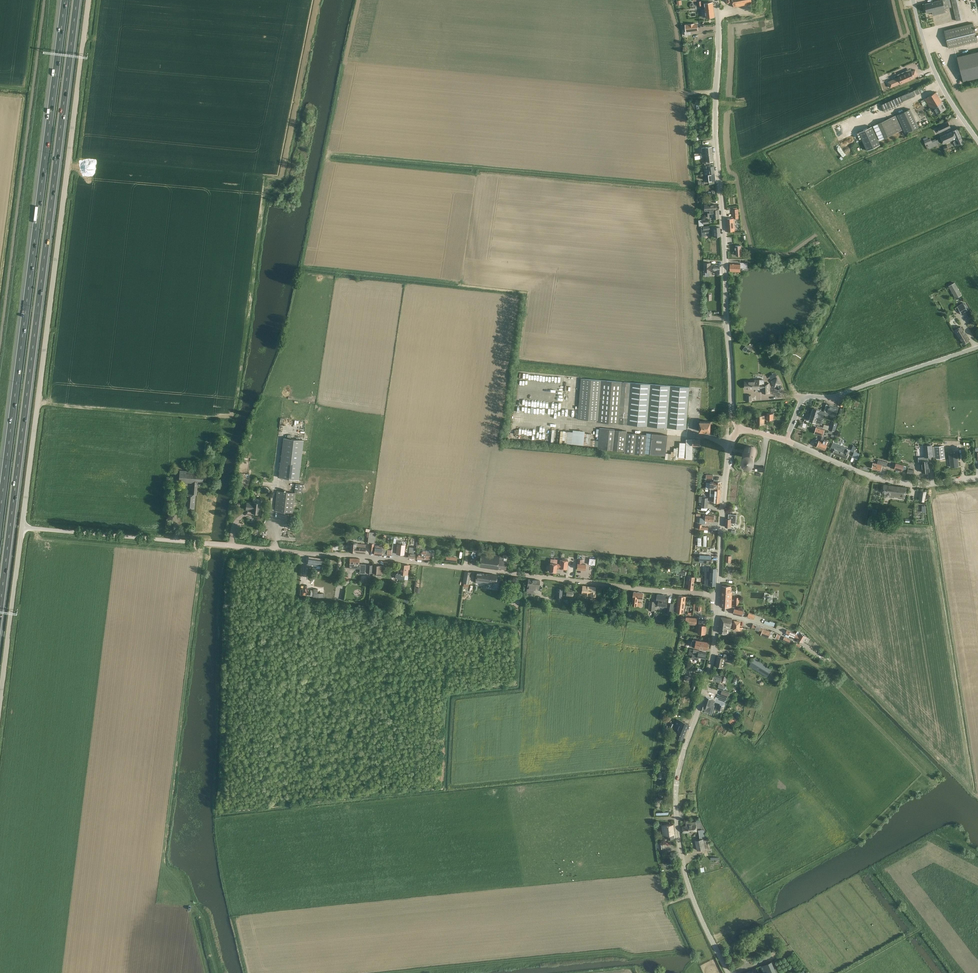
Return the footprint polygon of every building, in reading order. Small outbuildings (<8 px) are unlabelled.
[(930,3),(925,4),(927,13),(932,12),(933,15),(945,12),(944,9),(951,7),(950,0),(942,0),(930,3)] [(956,21),(963,20),(958,0),(951,0),(956,21)] [(707,18),(709,18),(714,17),(713,2),(705,3),(705,7),(707,18)] [(698,23),(685,24),(686,32),(699,31),(698,23)] [(974,23),(949,29),(944,30),(948,48),(977,41),(974,23)] [(963,80),(977,77),(977,52),(957,57),(963,80)] [(898,77),(888,82),(890,88),(901,83),(901,84),(914,78),(914,77),(918,76),(915,69),(911,71),(910,69),(897,75),(898,77)] [(910,82),(895,88),(893,89),(894,92),(896,91),(896,92),(911,85),(910,82)] [(912,91),(900,96),(882,104),(885,112),(901,105),(900,102),(903,101),(914,96),(912,91)] [(936,92),(932,95),(925,99),(931,109),(934,107),(937,114),(946,109),(936,92)] [(897,115),(906,133),(918,127),(910,109),(897,115)] [(878,124),(873,126),(880,140),(884,138),(902,130),(903,129),(896,115),(878,124)] [(940,127),(937,128),(939,132),(950,127),(948,121),(939,125),(940,127)] [(871,126),(859,132),(867,150),(880,144),(871,126)] [(957,129),(953,131),(940,137),(943,144),(954,139),(955,140),(954,141),(956,145),(963,142),(957,129)] [(928,150),(940,144),(938,139),(936,140),(936,139),(932,140),(931,138),(928,139),(927,137),(923,139),(928,150)] [(712,147),(707,147),(702,148),(702,155),(713,154),(712,147)] [(702,155),(701,155),(701,158),(702,158),(702,157),(703,157),(704,157),(705,161),(705,162),(706,161),(706,164),(710,163),(710,161),(713,161),(713,154),(702,155)] [(705,174),(715,173),(714,166),(711,167),(711,165),(706,166),(707,168),(709,168),(709,170),(705,170),(705,174)] [(714,181),(715,180),(715,173),(705,174),(706,180),(710,179),(710,183),(714,183),(714,181)] [(714,218),(719,218),(719,209),(717,210),(716,204),(710,205),(710,204),(704,204),(705,210),(710,210),(710,213),(713,213),(714,218)] [(734,218),(731,219),(726,219),(727,231),(734,231),(734,218)] [(701,227),(702,233),(702,236),(707,236),(706,233),(710,233),(709,232),(711,232),(711,230),(712,230),(712,228),(710,228),(710,226),(701,227)] [(740,261),(730,261),(730,271),(735,271),(740,271),(740,268),(747,268),(748,262),(740,262),(740,261)] [(704,262),(704,272),(710,272),(710,271),(714,271),(716,271),(716,274),(717,274),(719,274),(720,274),(722,274),(722,265),(717,265),(715,265),(714,265),(711,265),(711,262),(704,262)] [(949,286),(956,298),(962,295),(955,282),(949,286)] [(962,303),(957,306),(961,313),(967,310),(963,303),(962,303)] [(969,341),(967,336),(961,327),(954,331),(959,338),(960,337),(964,344),(969,341)] [(778,377),(771,381),(774,388),(776,387),(778,390),(782,388),(780,385),(781,384),(778,377)] [(689,388),(601,380),(580,379),(577,419),(598,420),(598,422),(686,429),(689,388)] [(751,381),(745,381),(745,388),(755,388),(760,388),(763,388),(763,393),(769,393),(769,388),(769,384),(765,384),(760,384),(759,380),(755,380),(755,381),(751,381)] [(829,405),(827,412),(828,413),(834,414),(836,415),(837,412),(838,408),(836,407),(831,405),(829,405)] [(812,410),(810,414),(818,416),(823,417),(823,416),(824,414),(827,416),(828,414),(833,416),(834,414),(828,413),(827,412),(824,411),(820,410),(813,408),(813,410),(812,410)] [(757,415),(757,424),(765,424),(765,419),(773,419),(773,413),(767,413),(767,415),(757,415)] [(810,414),(809,417),(810,417),(809,420),(814,422),(816,422),(822,424),(824,418),(823,417),(818,416),(810,414)] [(700,431),(705,431),(710,431),(711,422),(700,421),(700,431)] [(830,426),(829,429),(829,430),(835,431),(838,423),(832,421),(830,426)] [(820,441),(819,441),(817,446),(825,450),(827,444),(828,441),(823,439),(825,435),(823,434),(824,430),(816,427),(815,433),(822,436),(822,437),(821,438),(820,441)] [(644,453),(665,455),(667,435),(646,433),(646,435),(626,433),(627,431),(599,428),(597,448),(624,451),(624,453),(644,455),(644,453)] [(284,438),(279,477),(299,480),(304,440),(284,438)] [(686,439),(685,459),(692,459),(692,452),(692,445),(694,445),(699,445),(699,440),(694,440),(693,440),(693,439),(686,439)] [(830,449),(834,451),(833,453),(846,459),(850,450),(854,452),(856,446),(853,445),(851,449),(847,447),(847,448),(833,442),(831,447),(830,449)] [(924,457),(918,457),(919,461),(921,461),(921,467),(922,472),(930,471),(929,466),(929,460),(928,460),(928,458),(928,457),(933,456),(932,444),(923,445),(924,457)] [(743,453),(743,454),(743,455),(744,456),(745,457),(746,458),(747,458),(748,459),(749,459),(750,459),(751,459),(752,458),(753,458),(754,457),(755,456),(755,455),(756,454),(756,453),(756,452),(756,451),(755,450),(755,449),(754,448),(753,447),(752,446),(751,446),(750,446),(749,446),(748,446),(747,446),(746,447),(745,447),(744,448),(744,449),(743,450),(743,453)] [(944,446),(935,446),(936,459),(945,458),(944,446)] [(675,459),(678,460),(678,448),(676,447),(676,448),(673,448),(673,452),(671,451),(671,454),(665,453),(665,459),(675,460),(675,459)] [(959,466),(958,461),(957,452),(949,453),(951,467),(959,466)] [(873,463),(872,468),(881,470),(882,465),(886,466),(887,462),(878,459),(877,463),(877,464),(873,463)] [(904,465),(896,463),(894,469),(902,471),(902,470),(905,471),(906,467),(903,466),(904,465)] [(186,502),(186,507),(194,508),(195,494),(196,495),(197,482),(203,483),(203,472),(180,470),(179,482),(179,481),(193,482),(192,494),(185,493),(184,503),(185,503),(185,502),(186,502)] [(711,488),(711,489),(721,490),(721,482),(718,482),(718,480),(714,479),(714,482),(711,482),(711,488)] [(884,484),(883,489),(882,493),(885,493),(884,497),(887,497),(887,495),(905,498),(906,487),(884,484)] [(711,489),(710,493),(715,493),(715,496),(715,497),(715,500),(714,503),(715,503),(720,503),(720,496),(721,490),(711,489)] [(295,493),(277,491),(275,511),(292,513),(295,493)] [(702,502),(701,507),(707,508),(708,498),(705,498),(706,496),(699,496),(699,502),(702,502)] [(247,503),(246,509),(252,510),(252,513),(259,514),(260,503),(261,499),(253,498),(253,502),(253,503),(247,503)] [(700,520),(700,524),(705,524),(705,522),(705,521),(714,521),(714,516),(703,516),(703,518),(700,518),(700,520)] [(731,519),(726,519),(725,527),(730,527),(731,523),(734,523),(734,519),(731,519)] [(701,538),(698,538),(698,546),(703,546),(707,546),(707,536),(706,536),(704,536),(704,539),(701,539),(701,538)] [(356,543),(356,547),(355,552),(365,553),(366,544),(356,543)] [(375,545),(374,550),(374,554),(385,555),(385,551),(382,550),(383,545),(375,545)] [(408,558),(410,558),(415,558),(417,558),(417,554),(414,553),(414,547),(409,547),(408,558)] [(417,554),(417,558),(417,559),(429,560),(430,551),(421,550),(421,554),(417,554)] [(503,555),(480,552),(480,559),(479,566),(501,569),(501,568),(506,569),(507,561),(502,560),(503,555)] [(309,558),(308,563),(308,564),(312,565),(312,567),(321,568),(322,559),(309,558)] [(359,559),(350,558),(350,563),(350,568),(353,568),(360,568),(360,570),(365,570),(365,564),(359,564),(359,559)] [(550,559),(550,566),(549,571),(556,572),(557,567),(559,567),(559,569),(567,569),(568,560),(560,559),(560,564),(557,564),(557,563),(554,563),(554,559),(550,559)] [(578,559),(577,563),(577,569),(585,570),(585,565),(581,564),(582,560),(578,559)] [(407,574),(408,570),(409,565),(402,564),(400,573),(398,572),(395,574),(395,577),(397,578),(404,579),(404,574),(407,574)] [(706,575),(706,577),(716,577),(716,568),(710,568),(709,575),(706,575)] [(465,571),(464,576),(463,583),(469,584),(471,572),(465,571)] [(477,572),(476,577),(475,582),(490,584),(490,587),(493,588),(493,584),(493,582),(496,583),(497,575),(477,572)] [(686,583),(688,584),(688,589),(693,589),(695,576),(687,575),(686,583)] [(715,586),(716,577),(706,577),(706,578),(709,578),(708,585),(715,586)] [(539,586),(539,585),(540,580),(528,579),(527,592),(533,593),(533,589),(535,589),(536,585),(539,586)] [(582,586),(581,593),(581,594),(584,594),(584,595),(585,595),(585,594),(590,595),(590,596),(595,596),(596,592),(595,592),(595,587),(582,586)] [(731,586),(727,586),(722,586),(721,607),(731,607),(731,592),(730,592),(731,586)] [(634,592),(633,597),(632,605),(640,606),(641,602),(637,602),(638,597),(642,598),(643,593),(634,592)] [(656,600),(656,602),(655,605),(659,606),(667,607),(667,599),(665,599),(666,595),(657,594),(657,600),(656,600)] [(679,596),(678,607),(675,607),(675,612),(685,614),(685,608),(683,607),(684,596),(679,596)] [(721,617),(719,633),(728,634),(729,629),(730,630),(732,618),(721,617)] [(699,633),(706,634),(707,621),(700,620),(699,633)] [(733,625),(733,630),(740,630),(740,627),(741,621),(734,620),(733,625)] [(753,624),(752,628),(761,631),(762,631),(761,635),(769,638),(771,631),(763,629),(763,628),(753,624)] [(788,634),(797,638),(802,641),(803,642),(807,636),(800,632),(799,635),(794,633),(787,630),(786,632),(788,633),(788,634)] [(690,640),(690,645),(692,646),(708,649),(709,642),(694,639),(693,641),(690,640)] [(688,655),(691,655),(691,652),(693,653),(692,655),(692,658),(698,659),(698,657),(705,659),(707,653),(699,651),(699,650),(689,648),(688,655)] [(718,656),(716,666),(721,667),(723,667),(724,661),(725,661),(726,655),(727,654),(724,654),(724,657),(723,657),(721,657),(718,656)] [(725,661),(732,663),(736,663),(737,657),(733,656),(726,655),(725,661)] [(749,666),(767,677),(772,668),(755,657),(749,666)] [(720,682),(721,681),(727,682),(728,676),(722,675),(721,675),(720,676),(714,674),(712,680),(720,682)] [(704,705),(702,711),(706,712),(710,714),(713,704),(714,700),(711,699),(712,699),(706,697),(704,705)] [(675,737),(678,738),(683,740),(689,724),(677,719),(675,724),(671,723),(670,726),(678,729),(675,737)] [(696,822),(691,822),(686,823),(686,826),(682,826),(683,833),(697,831),(696,822)] [(668,839),(670,839),(675,838),(673,824),(662,825),(663,836),(668,835),(668,839)] [(697,850),(702,849),(709,847),(707,838),(704,832),(703,832),(703,831),(702,831),(702,830),(699,831),(700,839),(695,840),(697,850)] [(764,972),(777,972),(772,961),(761,965),(764,972)]
